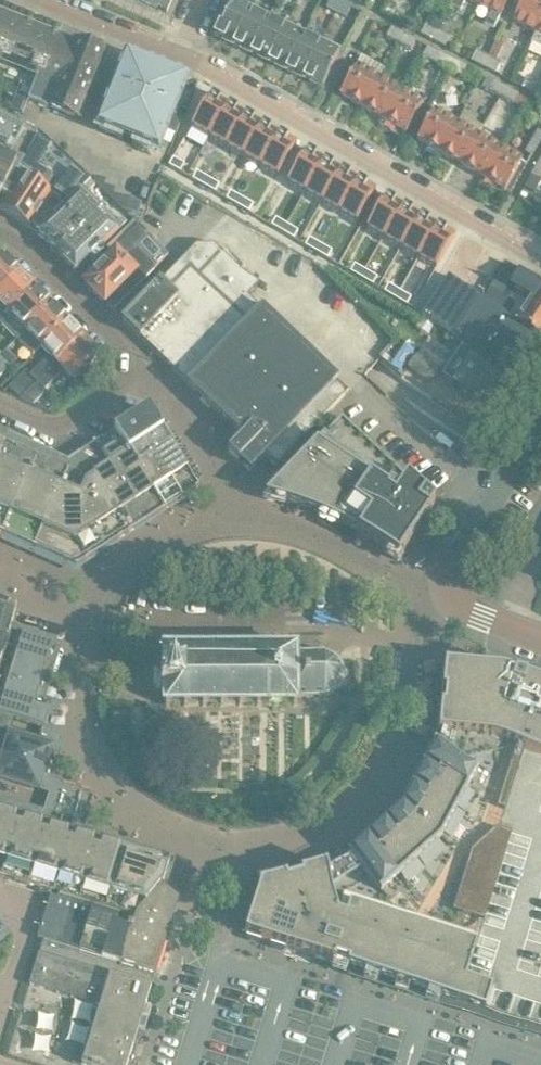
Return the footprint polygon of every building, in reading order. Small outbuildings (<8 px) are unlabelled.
[(172,0),(138,0),(166,13),(172,0)] [(251,9),(232,0),(220,26),(219,25),(214,36),(234,45),(251,9)] [(341,3),(334,0),(330,0),(326,8),(336,13),(341,3)] [(450,6),(460,11),(465,0),(453,0),(450,6)] [(478,5),(490,11),(484,23),(494,28),(500,16),(501,16),(509,0),(480,0),(478,5)] [(540,22),(540,0),(523,0),(512,22),(536,33),(540,22)] [(346,18),(350,8),(341,3),(336,13),(346,18)] [(269,18),(251,9),(234,45),(251,53),(269,18)] [(10,17),(0,13),(0,41),(10,17)] [(37,76),(46,79),(57,53),(48,49),(54,35),(10,17),(0,41),(0,61),(37,76)] [(286,26),(269,18),(251,53),(269,62),(286,26)] [(536,33),(531,43),(540,48),(540,22),(536,33)] [(304,35),(286,26),(269,62),(287,70),(304,35)] [(433,42),(438,33),(425,26),(420,35),(433,42)] [(399,44),(404,35),(392,29),(387,37),(399,44)] [(438,33),(433,42),(444,48),(449,39),(438,33)] [(56,36),(54,35),(48,49),(57,53),(46,79),(37,76),(28,99),(55,110),(79,119),(106,54),(74,41),(73,45),(56,38),(56,36)] [(322,43),(304,35),(287,70),(304,79),(322,43)] [(404,35),(399,44),(410,50),(415,41),(404,35)] [(495,42),(489,56),(497,60),(504,46),(495,42)] [(322,43),(304,79),(319,86),(323,88),(340,52),(322,43)] [(466,67),(427,48),(423,57),(461,77),(466,67)] [(476,52),(471,61),(494,74),(499,65),(495,62),(486,58),(476,52)] [(363,105),(380,75),(385,66),(362,53),(340,92),(363,105)] [(127,57),(98,127),(101,128),(103,124),(120,131),(116,139),(120,141),(124,132),(134,137),(131,145),(135,147),(139,139),(156,145),(154,149),(157,151),(185,81),(127,57)] [(383,120),(401,90),(380,75),(363,105),(383,120)] [(500,98),(505,89),(486,79),(481,88),(500,98)] [(534,94),(539,85),(527,80),(523,89),(534,94)] [(505,89),(500,98),(512,104),(517,95),(505,89)] [(401,90),(383,120),(406,133),(423,103),(401,90)] [(195,122),(191,127),(208,138),(228,104),(211,94),(195,122)] [(26,102),(15,98),(10,110),(21,115),(26,102)] [(228,104),(208,138),(225,147),(229,142),(245,113),(234,107),(228,104)] [(417,140),(439,153),(457,123),(434,110),(434,111),(417,140)] [(229,142),(225,147),(242,157),(262,123),(256,120),(245,113),(229,142)] [(11,119),(0,114),(0,144),(11,119)] [(175,114),(168,131),(176,134),(182,117),(175,114)] [(439,153),(461,165),(478,135),(482,128),(462,116),(458,124),(457,123),(439,153)] [(0,144),(0,204),(16,170),(20,173),(37,132),(35,130),(11,119),(0,144)] [(262,123),(242,157),(259,167),(262,163),(262,162),(263,162),(278,135),(279,133),(262,123)] [(531,157),(540,139),(540,133),(538,131),(525,153),(531,157)] [(37,132),(20,173),(16,170),(0,204),(2,205),(0,209),(29,228),(30,227),(36,231),(35,233),(36,234),(89,181),(37,132)] [(262,163),(259,167),(278,178),(297,144),(279,133),(278,135),(263,162),(262,162),(262,163)] [(461,165),(482,178),(499,148),(478,135),(461,165)] [(499,148),(482,178),(505,191),(522,161),(499,148)] [(307,149),(287,183),(305,193),(324,159),(307,149)] [(173,158),(169,166),(180,172),(184,165),(173,158)] [(324,159),(305,193),(322,203),(341,169),(324,159)] [(524,186),(532,191),(540,176),(540,159),(524,186)] [(341,169),(322,203),(338,213),(358,179),(343,170),(341,169)] [(196,172),(192,180),(204,186),(208,179),(196,172)] [(95,177),(93,183),(102,191),(106,180),(95,177)] [(208,179),(204,186),(215,193),(219,185),(208,179)] [(358,179),(338,213),(357,223),(376,189),(366,183),(358,179)] [(106,180),(102,191),(112,200),(115,189),(104,186),(106,180)] [(89,181),(36,234),(53,247),(50,249),(74,274),(126,223),(121,218),(113,226),(102,215),(108,208),(102,202),(95,208),(84,197),(95,186),(89,181)] [(115,189),(112,200),(121,209),(124,197),(114,194),(115,189)] [(230,192),(226,199),(237,206),(241,198),(230,192)] [(370,223),(366,229),(384,239),(403,205),(388,196),(386,195),(370,223)] [(124,197),(121,209),(130,211),(133,200),(124,197)] [(241,198),(237,206),(248,212),(253,205),(241,198)] [(133,200),(130,211),(138,214),(142,202),(133,200)] [(403,205),(384,239),(401,249),(404,243),(420,215),(410,209),(403,205)] [(420,215),(401,249),(418,258),(437,225),(420,215)] [(275,218),(271,226),(282,232),(287,225),(275,218)] [(125,230),(106,249),(111,254),(113,251),(139,226),(134,221),(125,230)] [(287,225),(282,232),(294,239),(298,232),(287,225)] [(437,225),(418,258),(436,269),(439,263),(456,235),(437,225)] [(115,253),(84,284),(104,304),(105,303),(113,311),(169,256),(139,226),(113,251),(115,253)] [(309,238),(305,246),(316,252),(320,245),(309,238)] [(320,245),(316,252),(327,259),(332,251),(320,245)] [(214,246),(196,246),(123,323),(242,437),(227,453),(238,463),(239,462),(250,472),(263,457),(275,468),(347,393),(247,297),(259,284),(240,271),(214,246)] [(18,275),(1,258),(0,259),(0,293),(18,275)] [(482,300),(505,315),(512,303),(502,297),(507,288),(524,298),(518,307),(523,310),(515,322),(540,340),(540,284),(504,263),(482,300)] [(354,265),(350,272),(361,279),(366,271),(354,265)] [(366,271),(361,279),(372,285),(377,278),(366,271)] [(18,275),(0,293),(0,306),(9,314),(34,291),(18,275)] [(448,277),(422,317),(460,343),(514,379),(540,340),(515,322),(505,315),(482,300),(480,298),(448,277)] [(388,285),(384,292),(395,298),(400,291),(388,285)] [(2,324),(17,340),(50,307),(34,291),(9,314),(10,316),(2,324)] [(400,291),(395,298),(407,305),(411,297),(400,291)] [(65,323),(50,307),(17,340),(32,355),(41,347),(65,323)] [(20,399),(25,395),(81,339),(65,323),(41,347),(50,357),(29,377),(25,372),(9,388),(20,399)] [(98,356),(81,339),(25,395),(32,402),(64,370),(74,380),(98,356)] [(11,365),(1,355),(0,356),(0,376),(11,365)] [(429,382),(437,370),(416,356),(408,367),(429,382)] [(494,411),(510,387),(471,360),(465,368),(457,363),(449,374),(457,380),(455,384),(494,411)] [(114,432),(68,462),(0,431),(0,534),(74,567),(199,487),(153,416),(149,409),(114,432)] [(285,478),(265,499),(285,504),(320,517),(339,525),(357,535),(397,561),(434,507),(423,500),(424,499),(422,497),(423,497),(341,419),(285,478)] [(11,624),(16,609),(0,602),(0,660),(11,624)] [(10,673),(41,682),(53,643),(22,633),(10,673)] [(164,689),(164,706),(296,706),(297,698),(318,698),(336,694),(342,682),(342,672),(334,660),(323,655),(311,655),(296,655),(296,649),(164,650),(164,665),(161,665),(161,679),(161,689),(164,689)] [(244,933),(245,933),(540,1027),(540,682),(505,671),(445,665),(440,733),(444,733),(441,746),(437,744),(406,799),(402,807),(348,855),(351,859),(352,860),(340,866),(328,872),(327,872),(326,867),(260,883),(244,933)] [(10,673),(0,706),(0,713),(44,727),(49,710),(34,705),(41,682),(10,673)] [(1,754),(47,768),(54,745),(8,731),(1,754)] [(1,754),(0,758),(0,779),(40,791),(47,768),(1,754)] [(80,821),(86,800),(61,792),(55,813),(80,821)] [(0,813),(0,854),(11,816),(0,813)] [(22,884),(39,825),(11,816),(0,854),(0,876),(15,880),(14,882),(22,884)] [(67,833),(39,825),(22,884),(40,889),(41,887),(50,889),(67,833)] [(95,842),(67,833),(50,889),(59,892),(59,895),(77,901),(95,842)] [(123,851),(123,850),(95,842),(77,901),(105,909),(123,853),(123,851)] [(123,853),(105,909),(135,919),(137,914),(138,915),(163,883),(168,867),(123,853)] [(44,941),(154,976),(177,902),(161,888),(162,887),(163,883),(138,915),(137,914),(135,919),(105,909),(77,901),(59,895),(58,898),(51,896),(38,939),(44,941)] [(141,1021),(151,988),(150,987),(154,976),(44,941),(40,954),(39,954),(30,987),(100,1009),(82,1064),(127,1064),(141,1021)]
